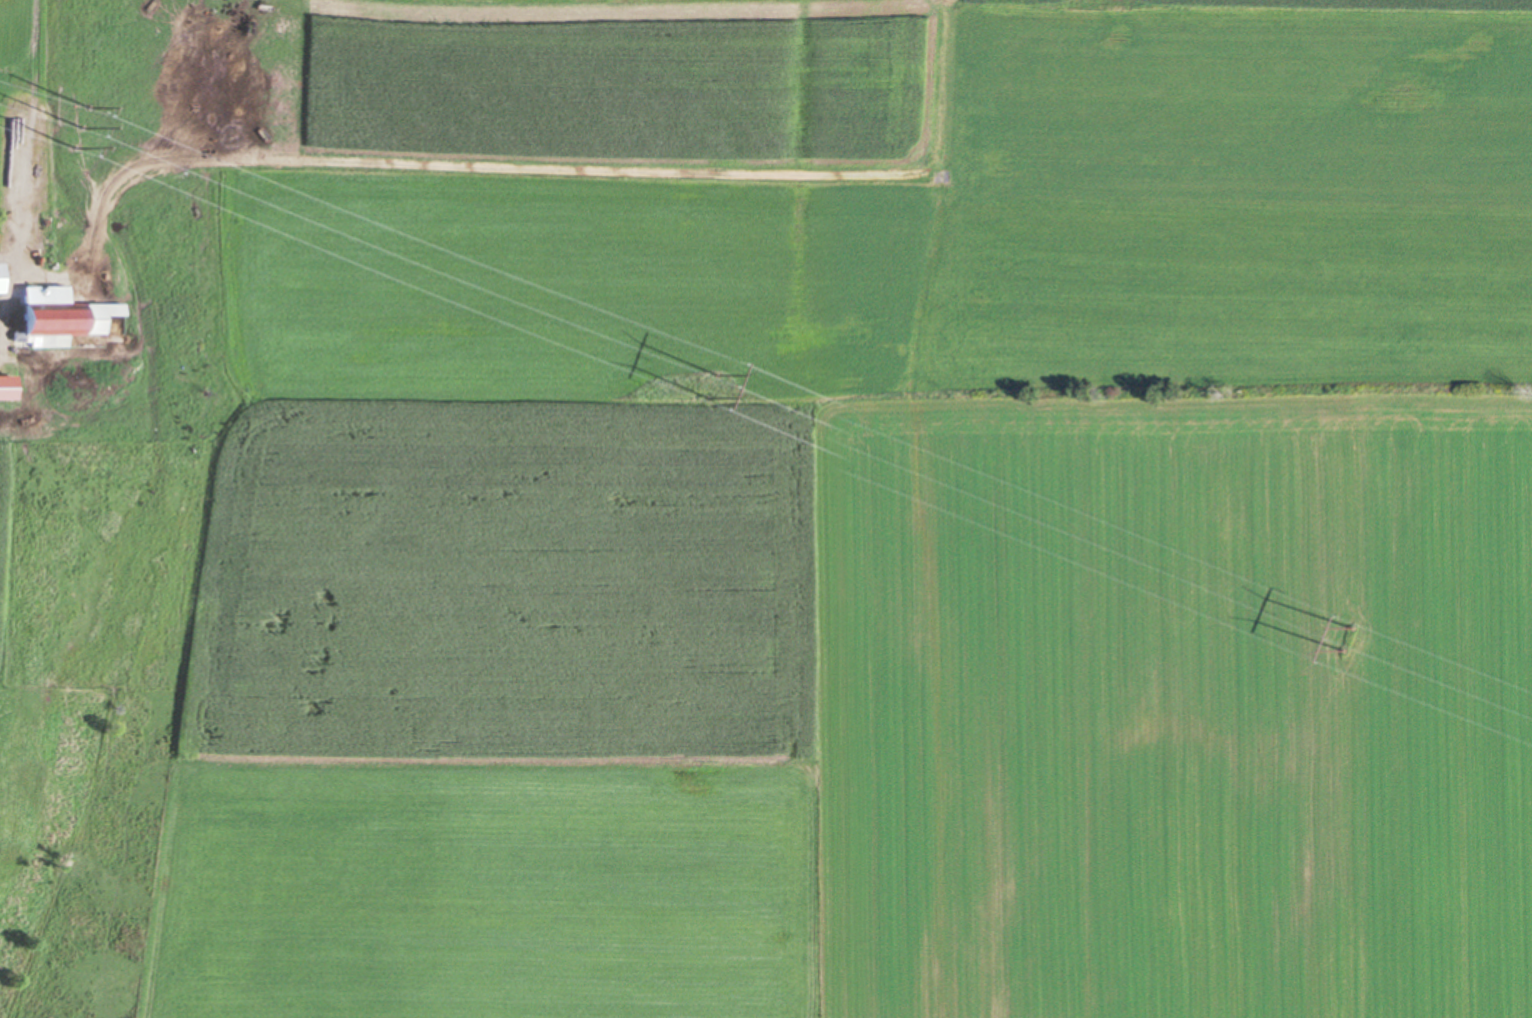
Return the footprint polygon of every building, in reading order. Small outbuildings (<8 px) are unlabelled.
[(40,114),(32,114),(31,240),(39,240),(40,114)] [(124,302),(38,302),(38,286),(21,285),(21,331),(14,331),(14,344),(64,344),(64,333),(104,334),(104,314),(124,314),(124,302)] [(12,398),(12,374),(0,374),(0,398),(12,398)]
